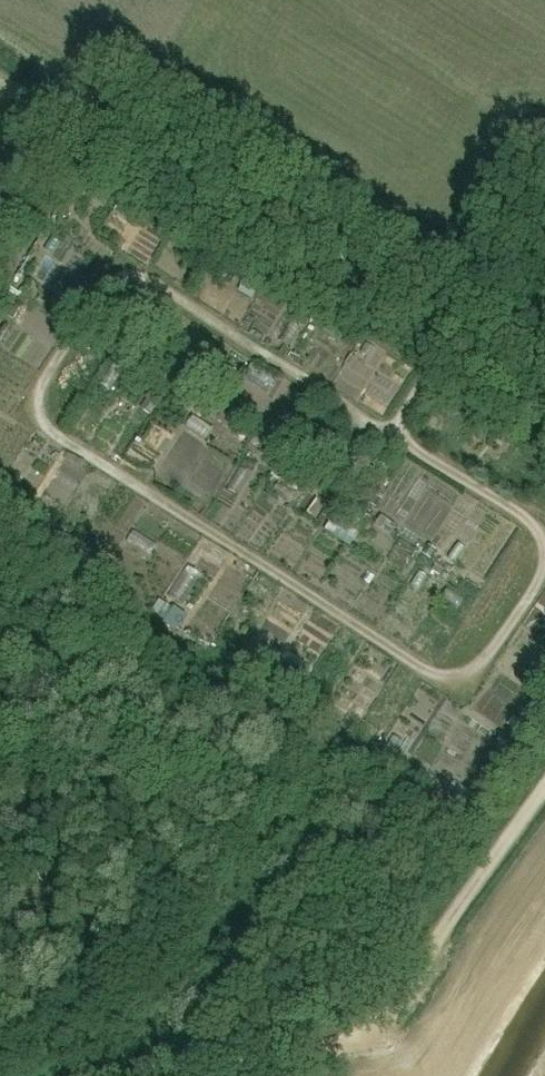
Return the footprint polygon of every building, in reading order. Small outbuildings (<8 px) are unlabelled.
[(54,403),(81,417),(108,370),(82,355),(54,403)] [(192,432),(206,443),(215,432),(201,421),(192,432)] [(283,481),(302,494),(312,480),(293,466),(283,481)] [(451,594),(447,606),(469,613),(473,601),(451,594)]
